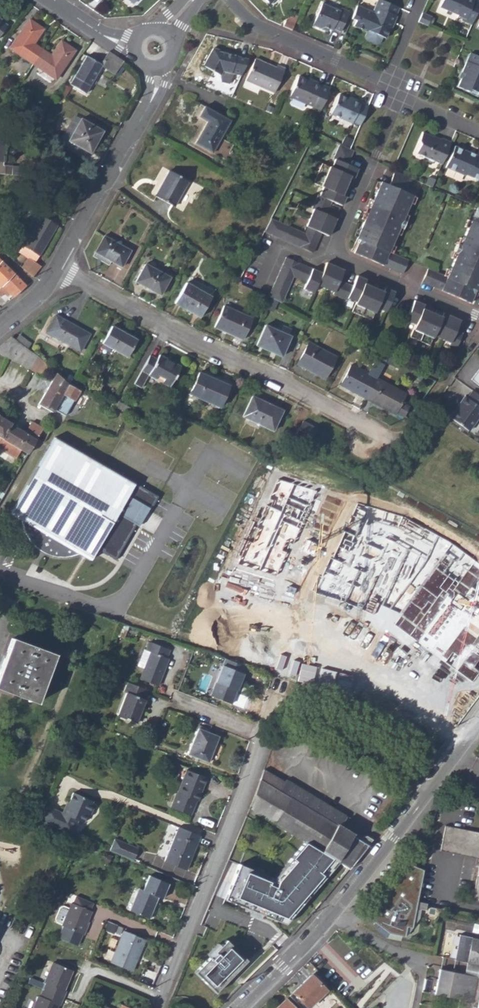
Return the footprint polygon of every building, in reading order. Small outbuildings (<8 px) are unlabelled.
[(378,0),(376,0),(370,13),(354,6),(350,17),(355,19),(352,26),(365,32),(365,31),(367,31),(365,36),(366,40),(375,44),(379,43),(382,37),(384,38),(388,27),(386,27),(388,24),(391,25),(394,16),(393,16),(396,8),(384,3),(378,0)] [(438,8),(455,16),(455,17),(463,20),(461,23),(468,27),(478,4),(471,1),(471,0),(441,0),(438,8)] [(310,25),(319,29),(321,27),(327,29),(330,30),(331,29),(337,31),(346,12),(338,9),(336,12),(319,5),(310,25)] [(430,17),(420,13),(417,22),(426,26),(430,17)] [(282,19),(279,26),(290,31),(293,23),(282,19)] [(10,49),(55,78),(74,51),(61,42),(51,56),(34,44),(42,30),(29,20),(10,49)] [(239,76),(246,59),(233,57),(212,52),(210,49),(201,67),(218,76),(220,83),(227,84),(232,74),(239,76)] [(86,57),(70,85),(85,93),(102,66),(114,74),(122,61),(108,52),(100,64),(92,60),(86,57)] [(468,53),(460,73),(462,74),(459,79),(455,87),(466,92),(470,89),(477,93),(478,89),(478,57),(468,53)] [(243,80),(272,92),(282,68),(274,65),(273,68),(252,59),(243,80)] [(288,98),(318,110),(327,89),(310,82),(309,84),(296,78),(288,98)] [(69,88),(63,85),(58,95),(63,98),(69,88)] [(351,122),(358,125),(366,107),(358,104),(358,101),(350,97),(349,99),(344,97),(337,94),(328,114),(350,123),(351,122)] [(60,104),(63,98),(58,95),(54,101),(60,104)] [(195,144),(211,153),(220,138),(229,121),(219,115),(204,107),(199,118),(207,122),(195,144)] [(69,141),(90,153),(94,145),(92,144),(100,131),(81,120),(69,141)] [(415,153),(440,164),(449,142),(439,138),(438,139),(437,142),(430,139),(431,137),(421,132),(417,140),(418,144),(415,153)] [(211,153),(215,155),(224,140),(220,138),(211,153)] [(19,175),(21,167),(3,165),(3,162),(5,162),(6,155),(3,155),(4,146),(6,146),(7,140),(0,139),(0,174),(19,175)] [(316,196),(311,209),(312,210),(305,227),(306,228),(304,234),(277,222),(271,236),(311,253),(320,234),(327,237),(335,220),(326,215),(331,203),(341,207),(347,192),(338,188),(340,183),(349,186),(356,171),(345,166),(352,151),(338,144),(332,158),(334,159),(330,168),(321,164),(312,183),(321,188),(317,197),(316,196)] [(478,182),(478,180),(478,156),(475,154),(473,155),(453,146),(443,168),(462,177),(462,175),(478,182)] [(380,182),(350,252),(401,274),(407,260),(391,253),(387,251),(391,245),(395,234),(402,218),(403,214),(408,204),(411,196),(404,192),(410,178),(393,171),(387,185),(380,182)] [(173,207),(187,182),(168,172),(155,196),(173,207)] [(427,177),(425,185),(430,187),(433,180),(427,177)] [(40,216),(19,252),(28,258),(34,262),(56,226),(40,216)] [(395,234),(398,236),(405,220),(402,218),(395,234)] [(263,232),(271,236),(277,222),(270,219),(263,232)] [(449,271),(447,278),(443,276),(427,269),(421,283),(474,305),(478,293),(478,223),(478,224),(471,221),(467,229),(463,239),(455,259),(450,270),(449,271)] [(94,252),(121,268),(130,251),(103,236),(94,252)] [(455,259),(463,239),(459,238),(451,258),(455,259)] [(384,313),(392,293),(376,286),(372,295),(367,293),(371,284),(355,277),(352,286),(338,280),(342,271),(325,264),(321,272),(285,257),(267,297),(280,302),(291,276),(304,282),(301,289),(312,294),(315,286),(332,293),(331,295),(345,301),(346,299),(353,302),(349,311),(369,320),(374,309),(384,313)] [(21,267),(32,276),(40,266),(34,262),(28,258),(21,267)] [(13,273),(0,262),(0,286),(13,273)] [(134,282),(159,296),(169,278),(144,265),(134,282)] [(14,297),(26,285),(13,273),(0,286),(0,295),(6,289),(14,297)] [(175,304),(191,313),(193,309),(201,313),(210,297),(186,283),(175,304)] [(457,348),(462,334),(455,332),(459,322),(435,312),(431,321),(425,319),(429,309),(413,302),(404,322),(414,326),(409,338),(429,346),(433,337),(450,343),(449,345),(457,348)] [(213,327),(242,340),(252,318),(223,306),(213,327)] [(45,333),(79,351),(88,335),(55,316),(45,333)] [(265,326),(257,343),(267,348),(266,350),(280,357),(289,337),(265,326)] [(102,343),(126,357),(136,340),(111,327),(102,343)] [(15,340),(26,348),(29,344),(17,335),(15,340)] [(0,346),(0,355),(4,357),(15,340),(10,338),(0,346)] [(4,357),(29,370),(37,357),(26,348),(15,340),(4,357)] [(296,364),(324,379),(336,357),(307,342),(296,364)] [(147,375),(168,386),(179,367),(158,355),(156,359),(149,356),(133,384),(140,388),(147,375)] [(47,366),(37,357),(29,370),(34,373),(37,366),(45,371),(47,366)] [(401,365),(387,358),(384,363),(398,370),(401,365)] [(339,385),(366,399),(376,379),(350,365),(339,385)] [(42,377),(45,371),(37,366),(34,373),(42,377)] [(470,379),(478,386),(478,367),(470,379)] [(189,394),(219,407),(228,386),(198,372),(189,394)] [(73,400),(79,391),(68,386),(55,374),(46,388),(61,396),(61,394),(73,400)] [(366,399),(379,406),(380,404),(394,412),(403,416),(408,407),(400,402),(404,394),(376,379),(366,399)] [(42,395),(57,403),(61,396),(46,388),(42,395)] [(471,389),(466,397),(463,395),(458,402),(460,404),(456,409),(455,408),(449,417),(467,430),(478,414),(478,394),(471,389)] [(51,412),(57,403),(42,395),(37,404),(51,412)] [(273,431),(281,413),(268,406),(269,405),(251,396),(242,417),(273,431)] [(379,406),(393,414),(394,412),(380,404),(379,406)] [(268,406),(281,413),(282,411),(269,405),(268,406)] [(0,418),(0,441),(1,439),(2,438),(9,425),(10,424),(0,418)] [(10,444),(27,454),(36,439),(42,428),(31,423),(25,434),(9,425),(2,438),(11,443),(10,444)] [(48,432),(42,428),(36,439),(42,443),(48,432)] [(53,438),(10,514),(19,521),(21,527),(23,534),(27,540),(32,546),(37,550),(43,554),(49,556),(54,558),(60,559),(67,559),(73,557),(78,555),(89,561),(133,485),(53,438)] [(122,638),(127,627),(121,624),(116,636),(122,638)] [(238,637),(231,655),(242,659),(249,641),(238,637)] [(36,702),(54,654),(11,638),(0,669),(0,689),(36,702)] [(256,639),(248,659),(277,670),(284,649),(256,639)] [(149,642),(146,651),(149,652),(142,669),(139,679),(157,685),(167,659),(165,658),(168,649),(149,642)] [(136,667),(142,669),(149,652),(146,651),(143,650),(136,667)] [(230,703),(245,666),(224,659),(210,695),(230,703)] [(324,693),(306,680),(302,687),(320,699),(324,693)] [(142,699),(146,689),(127,681),(123,692),(125,693),(116,716),(135,723),(144,700),(142,699)] [(298,693),(316,705),(320,699),(302,687),(298,693)] [(187,754),(207,762),(217,736),(197,729),(187,754)] [(170,807),(190,815),(195,802),(197,802),(206,778),(185,770),(176,793),(175,792),(170,807)] [(335,861),(347,868),(370,839),(365,836),(362,837),(359,841),(351,836),(352,834),(351,828),(349,823),(346,818),(343,813),(285,779),(284,780),(262,770),(247,809),(300,840),(335,861)] [(61,813),(46,806),(39,821),(70,835),(77,821),(82,823),(86,814),(89,815),(93,804),(91,803),(91,802),(72,793),(67,803),(66,807),(64,806),(61,813)] [(478,900),(478,831),(444,824),(439,849),(478,858),(470,898),(478,900)] [(164,861),(186,869),(199,836),(177,826),(164,861)] [(136,849),(113,839),(108,851),(131,860),(136,849)] [(335,861),(300,840),(283,858),(287,860),(269,879),(266,887),(260,884),(263,877),(234,867),(220,900),(282,925),(335,861)] [(422,869),(409,864),(368,917),(388,933),(404,936),(406,926),(411,927),(416,901),(422,869)] [(128,911),(146,918),(154,902),(153,901),(155,897),(161,899),(167,884),(148,876),(141,891),(137,889),(128,911)] [(91,904),(75,897),(72,904),(70,904),(68,909),(62,907),(58,908),(54,920),(55,923),(61,925),(60,927),(82,935),(86,926),(84,925),(83,925),(85,920),(86,920),(90,912),(88,911),(91,904)] [(108,920),(105,929),(117,933),(119,924),(108,920)] [(122,931),(119,939),(113,952),(109,963),(130,971),(143,940),(122,931)] [(478,964),(478,938),(472,936),(458,934),(452,958),(467,961),(478,964)] [(107,950),(113,952),(119,939),(113,937),(107,950)] [(246,961),(224,940),(191,974),(213,993),(246,961)] [(467,961),(464,974),(463,980),(475,983),(476,977),(478,978),(478,964),(467,961)] [(56,1005),(57,1005),(63,991),(62,991),(70,970),(51,963),(43,982),(44,983),(38,996),(36,996),(31,1007),(54,1007),(56,1005)] [(434,993),(439,968),(433,968),(425,1007),(431,1007),(434,993)] [(476,977),(475,983),(463,980),(464,974),(439,968),(434,993),(459,999),(457,1007),(478,1007),(478,978),(476,977)] [(306,1007),(308,1007),(325,990),(310,975),(292,993),(306,1007)] [(285,999),(277,1007),(294,1007),(285,999)]
